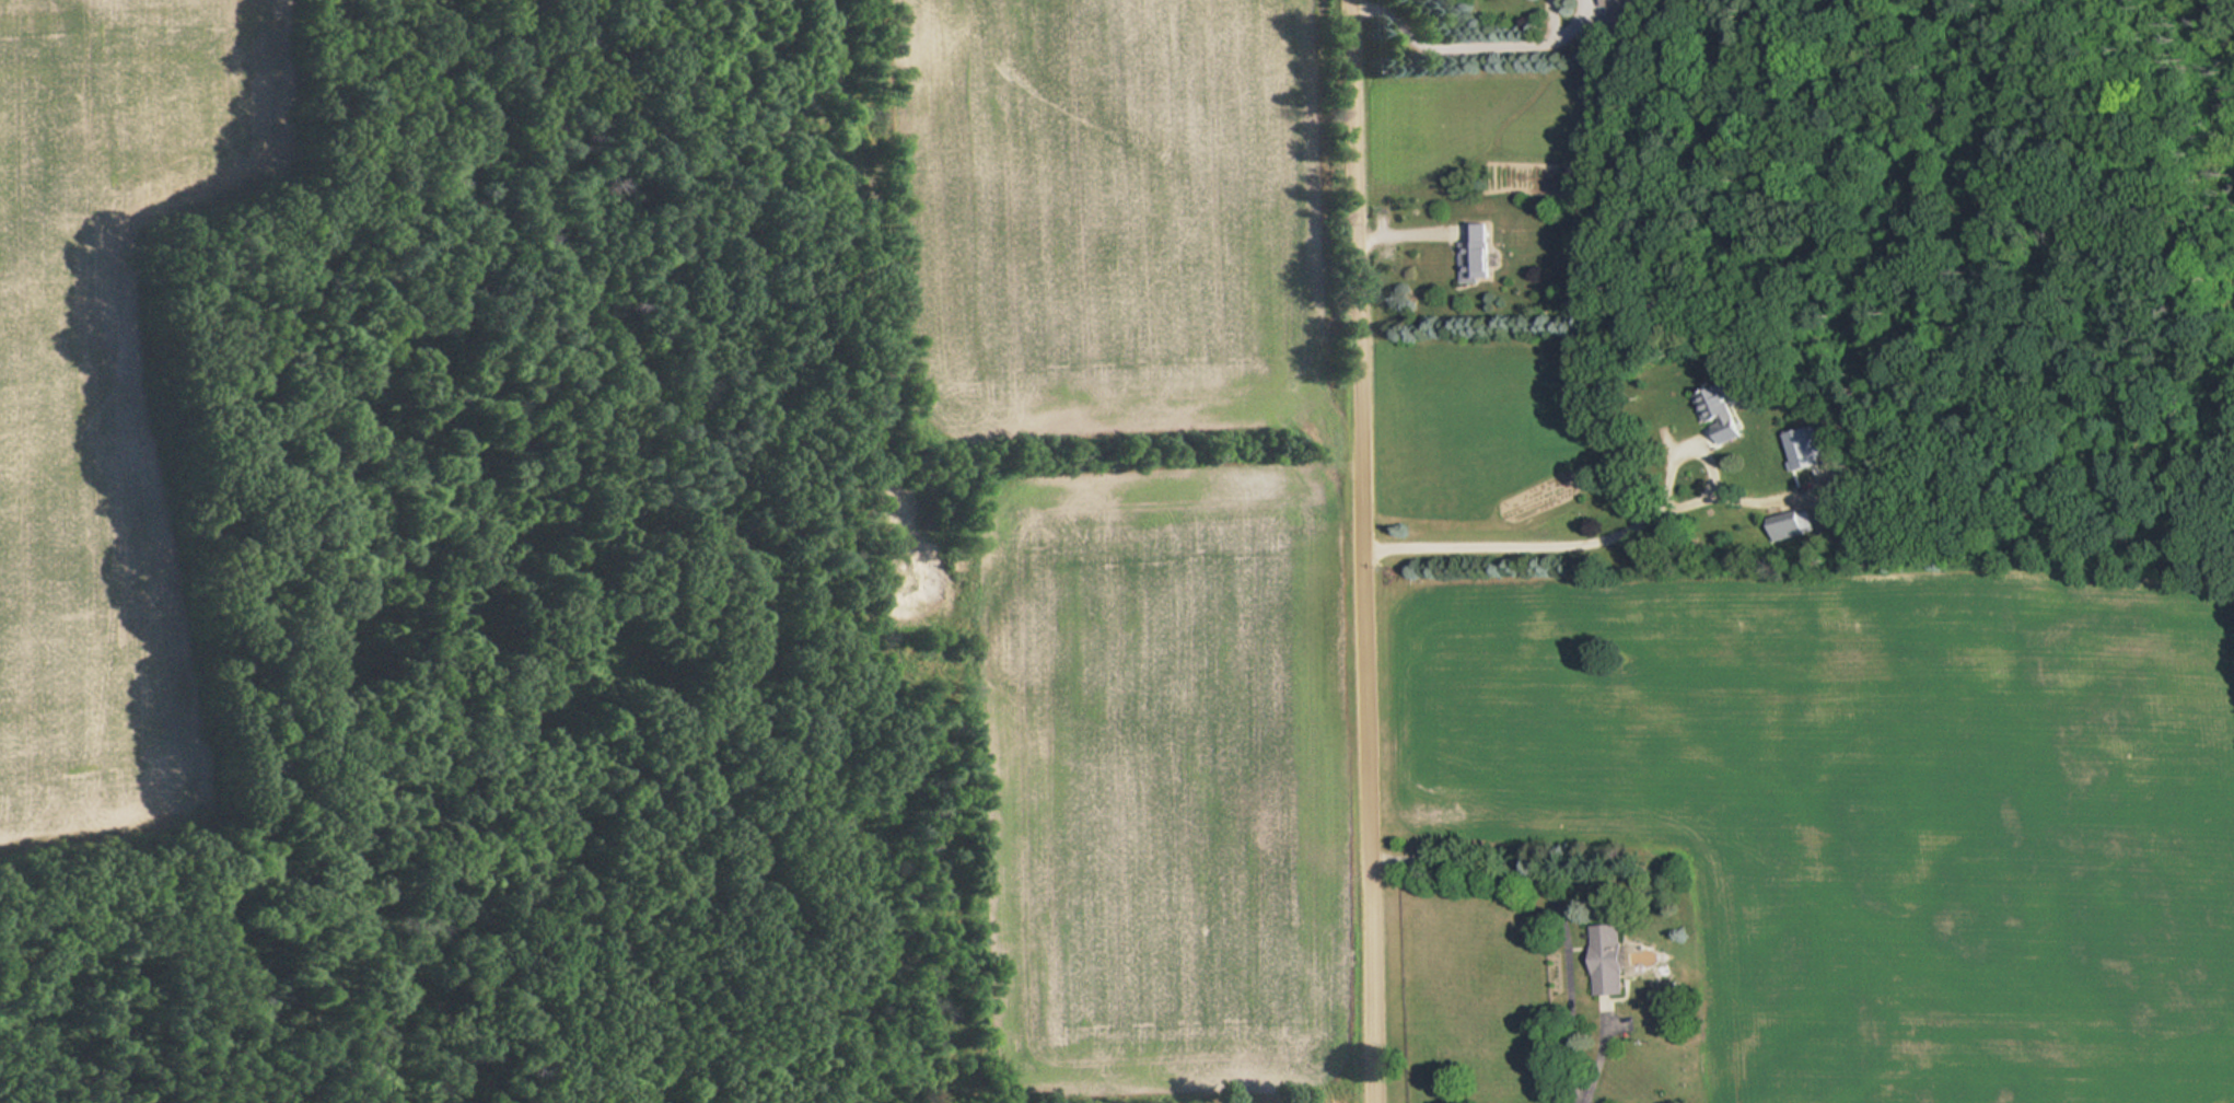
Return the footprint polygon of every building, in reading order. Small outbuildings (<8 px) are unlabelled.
[(1464,282),(1492,282),(1492,224),(1464,224),(1464,282)] [(1703,390),(1720,441),(1734,436),(1732,432),(1743,428),(1728,382),(1703,390)] [(1826,464),(1819,425),(1790,431),(1797,470),(1826,464)] [(1816,530),(1811,508),(1772,517),(1777,540),(1816,530)] [(1596,994),(1627,993),(1625,923),(1594,924),(1596,994)]
